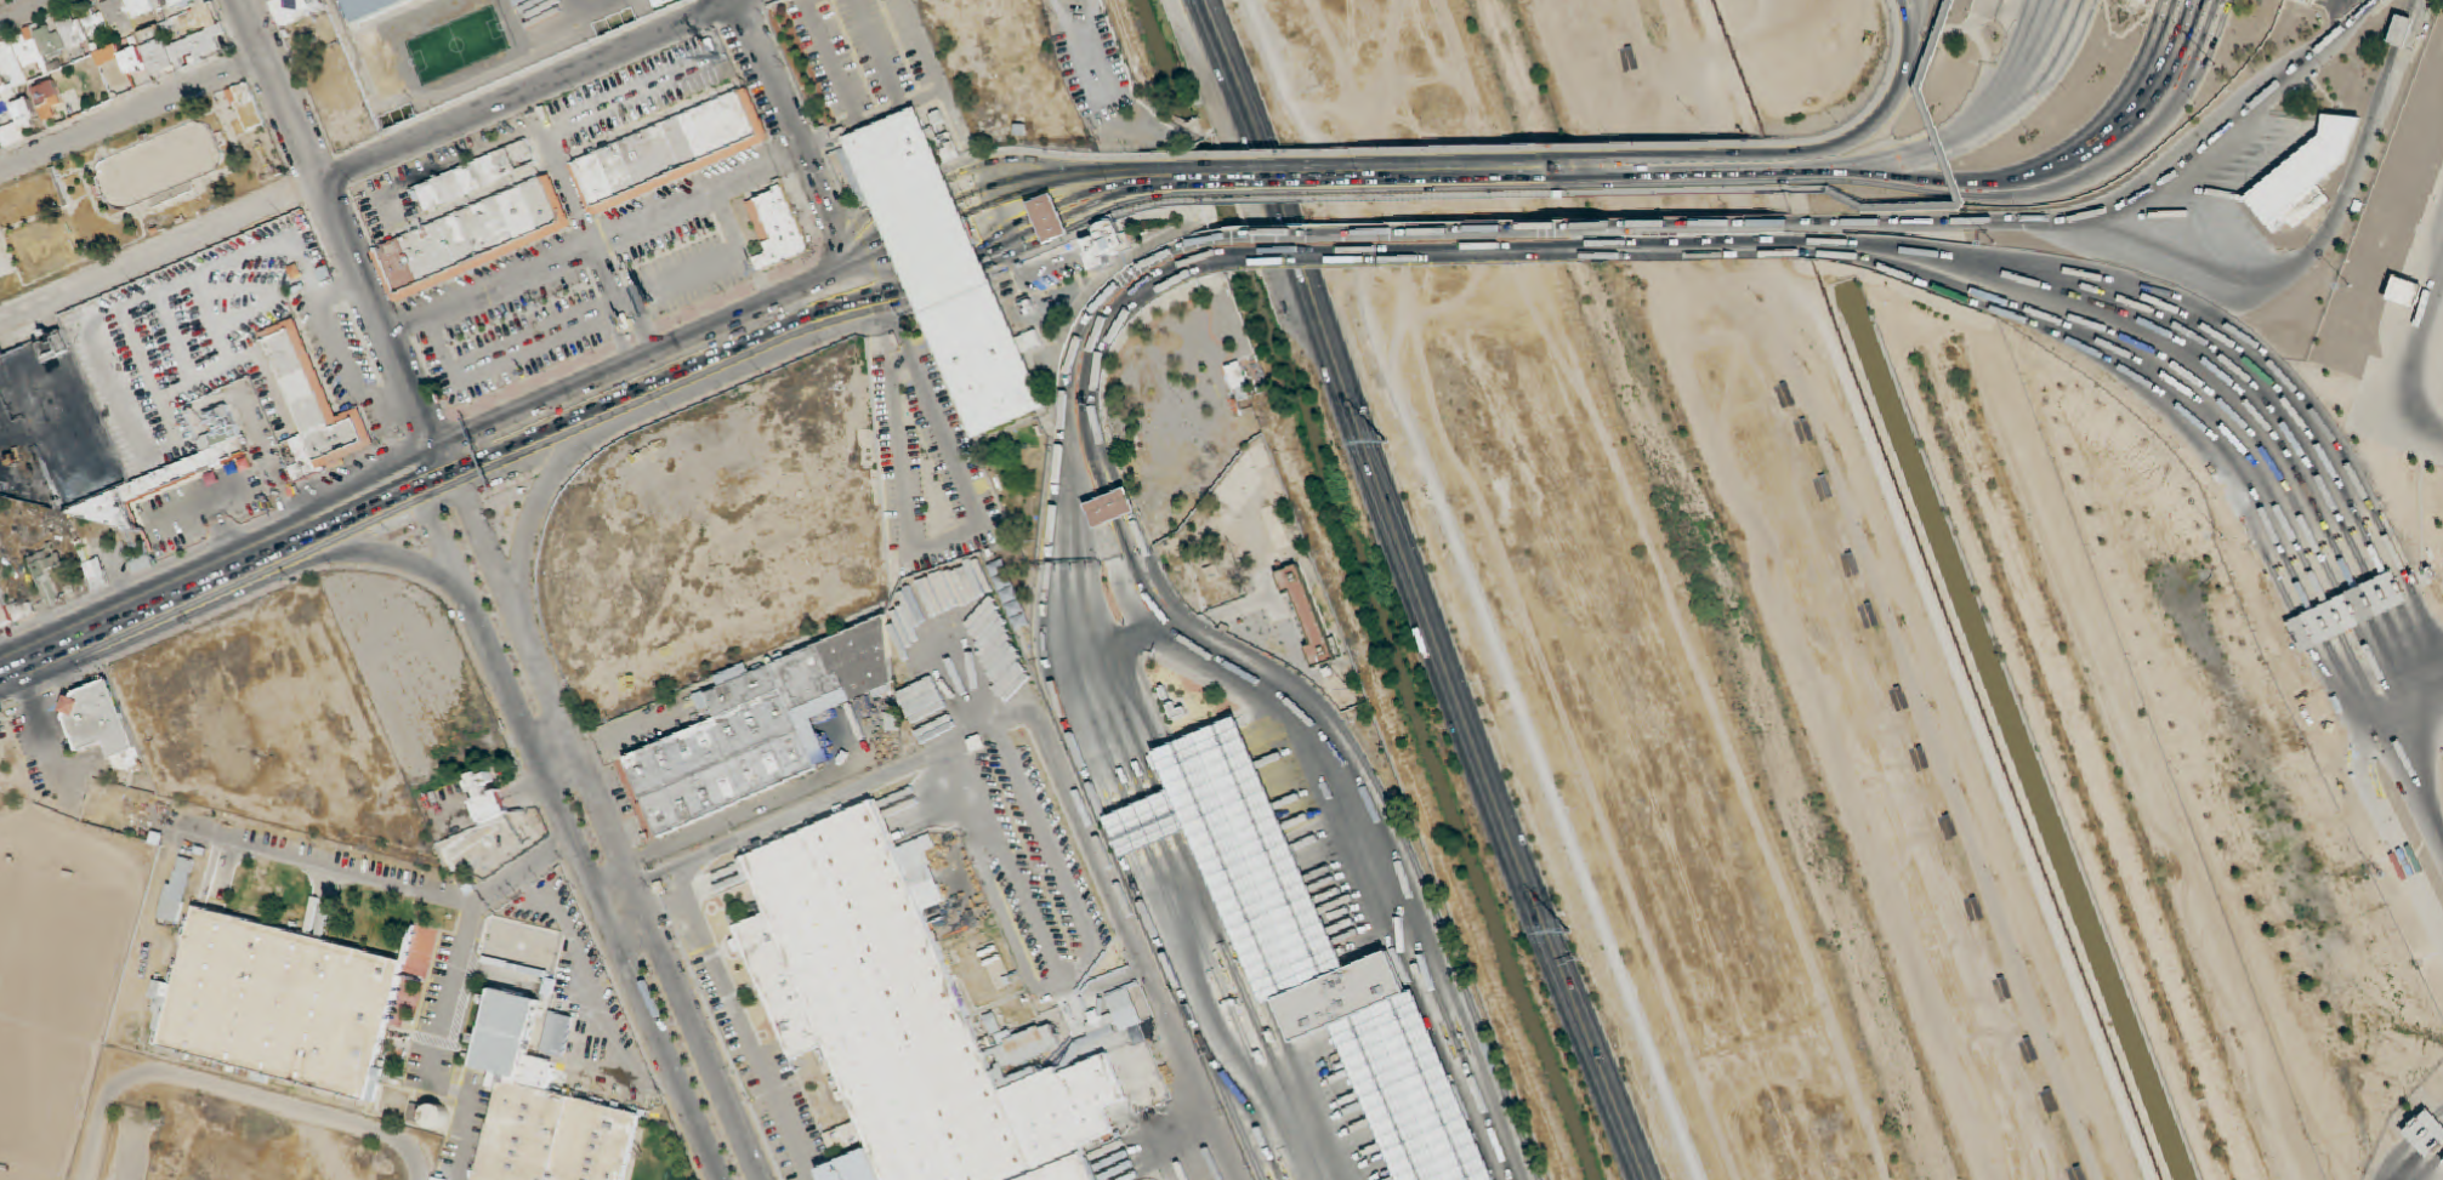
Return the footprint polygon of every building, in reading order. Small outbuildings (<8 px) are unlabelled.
[(353,30),(431,0),(341,0),(353,30)] [(2387,42),(2398,15),(2414,21),(2403,49),(2387,42)] [(1929,126),(1937,122),(1918,76),(1909,80),(1929,126)] [(750,82),(774,141),(596,216),(572,158),(750,82)] [(843,138),(874,206),(890,245),(913,296),(975,439),(1046,406),(990,277),(984,263),(961,211),(947,175),(916,107),(843,138)] [(2244,198),(2322,132),(2324,115),(2360,118),(2345,160),(2317,184),(2330,200),(2294,230),(2288,223),(2274,235),(2266,223),(2244,198)] [(520,179),(511,153),(418,187),(428,213),(520,179)] [(373,247),(552,171),(575,227),(396,302),(373,247)] [(786,183),(814,249),(765,270),(760,257),(771,252),(749,199),(786,183)] [(1028,204),(1052,194),(1064,220),(1070,233),(1045,244),(1039,230),(1028,204)] [(1094,269),(1130,252),(1115,219),(1093,228),(1097,236),(1082,243),(1094,269)] [(2414,310),(2386,298),(2394,277),(2424,287),(2414,310)] [(1239,401),(1254,395),(1240,362),(1225,368),(1239,401)] [(1087,501),(1097,525),(1112,519),(1126,514),(1132,512),(1123,488),(1117,489),(1102,495),(1087,501)] [(2286,622),(2296,617),(2312,610),(2325,604),(2341,595),(2356,588),(2370,581),(2384,575),(2392,571),(2407,602),(2398,605),(2385,611),(2370,618),(2356,626),(2341,633),(2326,640),(2311,648),(2301,652),(2286,622)] [(629,764),(721,720),(710,691),(890,622),(902,686),(807,725),(826,769),(661,838),(629,764)] [(1393,1110),(1424,1179),(1401,1179),(1218,769),(1242,760),(1333,971),(1384,951),(1442,1090),(1393,1110)] [(1198,822),(1181,782),(1171,786),(1155,793),(1141,799),(1124,805),(1103,814),(1100,816),(1115,856),(1120,854),(1141,845),(1158,839),(1171,833),(1187,826),(1198,822)] [(1087,1155),(1119,1141),(1106,1112),(1130,1102),(1109,1053),(1007,1098),(880,805),(752,861),(775,913),(740,929),(797,1060),(828,1047),(886,1179),(1098,1179),(1087,1155)] [(936,883),(915,892),(926,916),(947,905),(936,883)] [(1149,1068),(1124,1078),(1138,1111),(1163,1101),(1149,1068)] [(2429,1159),(2442,1145),(2442,1123),(2428,1109),(2403,1134),(2429,1159)]
